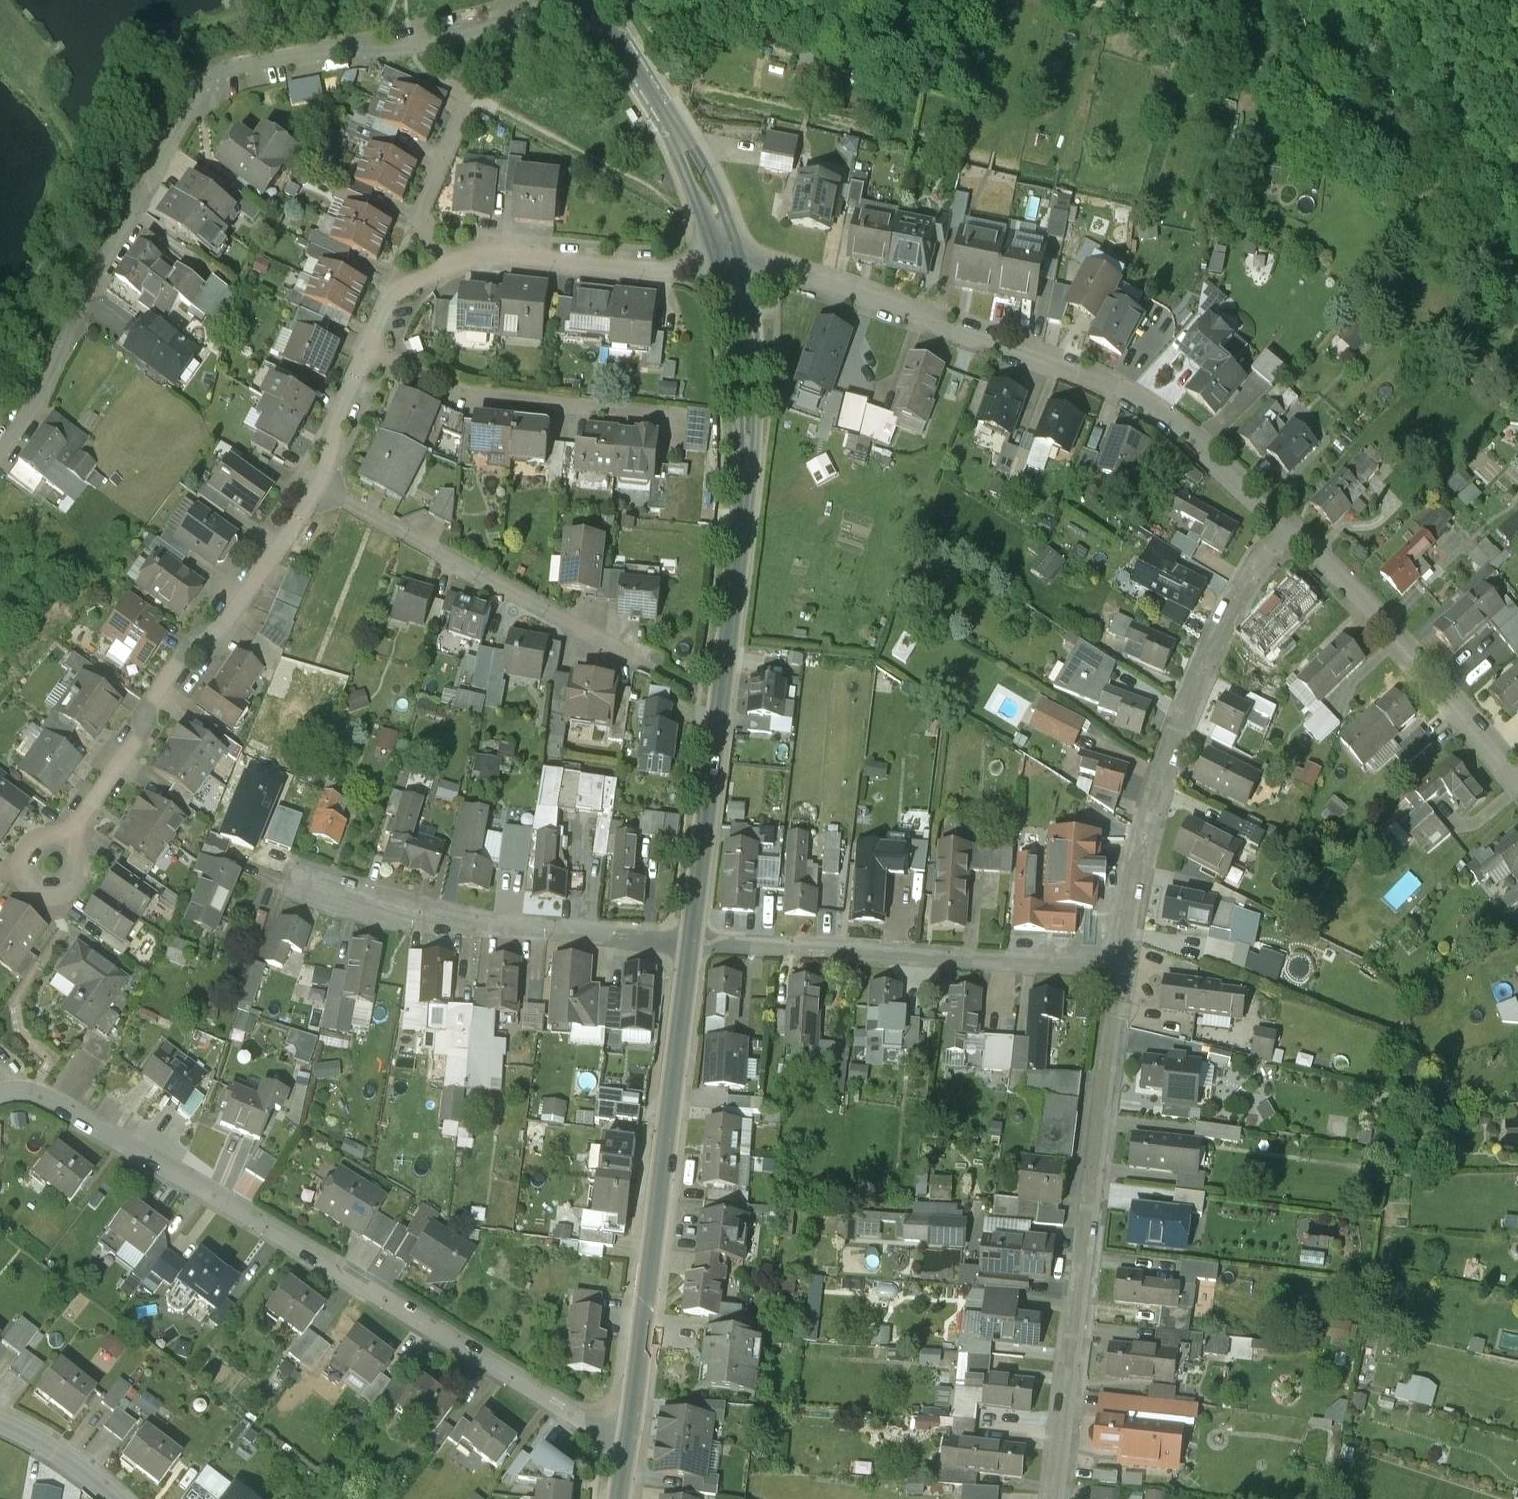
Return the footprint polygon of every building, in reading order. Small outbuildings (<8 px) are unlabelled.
[(794,86),(810,89),(814,66),(798,63),(794,86)] [(419,81),(384,66),(380,78),(395,84),(414,92),(419,81)] [(295,101),(327,97),(324,73),(293,77),(295,101)] [(414,92),(395,84),(388,102),(435,122),(442,104),(414,92)] [(435,122),(388,102),(380,120),(399,128),(427,140),(435,122)] [(380,120),(369,116),(365,127),(394,139),(399,128),(380,120)] [(394,139),(365,127),(360,137),(371,142),(390,150),(394,139)] [(268,129),(258,143),(257,143),(246,143),(243,146),(235,140),(221,159),(243,175),(240,178),(250,185),(252,182),(265,191),(283,167),(280,165),(293,147),(268,129)] [(390,150),(371,142),(363,161),(409,181),(417,162),(390,150)] [(794,149),(772,144),(767,170),(790,174),(794,149)] [(409,181),(363,161),(355,179),(374,187),(402,199),(409,181)] [(495,174),(459,171),(455,205),(471,206),(470,215),(490,217),(495,174)] [(559,175),(522,171),(517,219),(554,223),(559,175)] [(355,179),(342,173),(337,184),(370,198),(374,187),(355,179)] [(213,187),(205,181),(200,183),(201,180),(195,176),(187,188),(184,187),(179,195),(221,225),(234,206),(235,205),(226,199),(214,190),(213,187)] [(839,184),(802,177),(793,223),(830,230),(839,184)] [(865,184),(852,182),(847,205),(860,208),(865,184)] [(370,198),(337,184),(333,195),(344,200),(365,209),(370,198)] [(262,208),(234,188),(226,199),(235,205),(234,206),(254,221),(262,208)] [(1068,235),(1079,192),(1063,188),(1052,231),(1068,235)] [(950,217),(950,222),(965,225),(971,194),(955,191),(950,217)] [(221,225),(179,195),(171,206),(168,206),(162,214),(164,217),(180,228),(212,250),(227,230),(221,225)] [(365,209),(344,200),(337,219),(383,239),(391,221),(365,209)] [(897,220),(858,213),(850,256),(889,263),(897,220)] [(950,217),(938,215),(935,230),(937,230),(935,238),(946,241),(950,222),(950,217)] [(180,228),(164,217),(161,222),(176,233),(180,228)] [(914,221),(897,218),(897,220),(889,263),(928,273),(935,238),(937,230),(935,230),(918,227),(914,221)] [(383,239),(337,219),(329,237),(350,247),(376,257),(383,239)] [(1005,238),(961,230),(950,285),(995,293),(995,292),(1005,238)] [(329,237),(314,231),(309,242),(344,257),(345,258),(350,247),(329,237)] [(165,247),(146,232),(140,241),(159,255),(165,247)] [(1046,241),(1006,233),(1005,238),(995,292),(1035,300),(1046,241)] [(164,267),(168,263),(159,255),(140,241),(128,257),(163,284),(172,273),(164,267)] [(344,257),(309,242),(304,254),(320,260),(321,260),(339,267),(344,257)] [(163,284),(128,257),(115,275),(139,293),(142,296),(138,302),(149,311),(153,305),(168,316),(181,298),(163,284)] [(339,267),(321,260),(320,260),(313,279),(359,298),(367,279),(339,267)] [(1120,281),(1089,265),(1077,288),(1068,303),(1070,304),(1099,320),(1112,298),(1120,281)] [(203,290),(175,269),(172,273),(163,284),(191,306),(205,317),(216,325),(237,298),(212,278),(203,290)] [(139,293),(115,275),(106,287),(130,305),(139,293)] [(359,298),(313,279),(305,296),(322,304),(351,317),(359,298)] [(547,284),(504,280),(503,290),(499,326),(518,328),(516,336),(542,339),(547,284)] [(1224,300),(1204,283),(1199,310),(1209,318),(1224,300)] [(1077,288),(1054,284),(1047,319),(1062,322),(1070,304),(1068,303),(1077,288)] [(503,290),(463,286),(459,324),(476,325),(476,330),(498,332),(499,326),(503,290)] [(305,296),(289,289),(284,301),(299,308),(317,315),(322,304),(305,296)] [(615,291),(595,289),(590,292),(590,296),(576,295),(575,299),(572,324),(582,325),(581,336),(597,338),(597,334),(610,336),(615,291)] [(654,295),(615,291),(610,336),(609,345),(648,349),(650,334),(654,295)] [(575,299),(558,297),(554,333),(565,334),(566,323),(572,324),(575,299)] [(1143,315),(1112,298),(1099,320),(1090,337),(1122,355),(1143,315)] [(451,300),(437,299),(434,327),(448,328),(451,300)] [(205,317),(191,306),(187,312),(201,322),(205,317)] [(317,315),(299,308),(289,330),(294,332),(318,343),(328,320),(317,315)] [(1232,338),(1209,318),(1181,351),(1204,371),(1188,390),(1215,412),(1245,376),(1230,364),(1248,342),(1236,333),(1232,338)] [(196,352),(152,319),(142,332),(137,328),(132,328),(129,332),(130,337),(135,341),(129,349),(173,383),(196,352)] [(848,332),(817,321),(805,358),(812,361),(806,381),(829,389),(848,332)] [(129,332),(120,343),(129,349),(135,341),(130,337),(129,332)] [(318,343),(294,332),(283,358),(324,375),(335,350),(318,343)] [(663,336),(650,334),(648,349),(647,363),(660,364),(663,336)] [(943,367),(911,355),(898,391),(904,393),(897,414),(923,423),(943,367)] [(683,358),(664,358),(664,371),(683,372),(683,358)] [(297,376),(263,362),(259,371),(272,378),(273,376),(273,377),(292,387),(297,376)] [(292,387),(273,377),(273,376),(272,378),(262,396),(267,399),(304,419),(315,399),(292,387)] [(1270,401),(1238,435),(1261,456),(1267,450),(1288,429),(1287,429),(1278,420),(1298,398),(1280,382),(1266,397),(1270,401)] [(1024,396),(993,384),(979,421),(1010,433),(1024,396)] [(438,406),(400,390),(383,432),(427,450),(431,452),(440,430),(430,425),(438,406)] [(868,400),(847,395),(839,429),(860,434),(867,408),(868,400)] [(304,419),(267,399),(258,416),(263,419),(256,432),(276,443),(289,450),(304,419)] [(690,405),(688,446),(706,447),(708,405),(690,405)] [(1083,419),(1051,405),(1035,438),(1069,453),(1083,419)] [(463,417),(438,406),(430,425),(440,430),(461,438),(463,421),(463,417)] [(881,413),(867,408),(860,434),(860,436),(872,439),(881,413)] [(73,426),(52,410),(43,424),(63,439),(73,426)] [(515,420),(490,417),(486,419),(485,424),(473,422),(470,454),(472,454),(488,456),(494,453),(511,454),(515,420)] [(545,423),(515,420),(511,454),(522,456),(526,460),(543,462),(543,464),(544,465),(547,442),(548,427),(545,423)] [(461,438),(458,464),(471,465),(472,454),(470,454),(473,422),(463,421),(461,438)] [(1267,450),(1289,472),(1317,444),(1295,422),(1294,422),(1287,429),(1288,429),(1267,450)] [(63,439),(43,424),(30,441),(55,460),(68,443),(63,439)] [(618,430),(586,426),(584,445),(582,468),(584,469),(614,472),(618,434),(618,430)] [(636,435),(618,434),(614,472),(614,476),(651,480),(655,433),(636,431),(636,435)] [(1147,444),(1112,431),(1097,470),(1132,483),(1147,444)] [(276,443),(256,432),(250,443),(270,454),(276,443)] [(427,450),(383,432),(359,477),(401,499),(427,450)] [(55,460),(30,441),(19,457),(42,476),(55,460)] [(565,443),(547,442),(544,465),(543,464),(542,468),(549,469),(547,485),(560,486),(562,470),(565,443)] [(242,455),(220,443),(213,453),(231,466),(233,463),(235,465),(242,455)] [(584,445),(565,443),(562,470),(583,472),(584,469),(582,468),(584,445)] [(1018,453),(1004,448),(995,472),(1009,477),(1018,453)] [(1031,457),(1018,453),(1009,477),(1021,482),(1031,457)] [(1363,455),(1311,504),(1333,527),(1351,510),(1349,508),(1366,492),(1362,488),(1380,472),(1363,455)] [(42,476),(19,457),(8,471),(29,487),(42,476)] [(235,465),(233,463),(231,466),(221,480),(219,479),(218,481),(219,483),(215,489),(212,493),(229,505),(243,514),(246,515),(249,514),(251,512),(251,509),(252,509),(268,486),(249,473),(248,474),(235,465)] [(1203,478),(1190,469),(1185,476),(1197,485),(1203,478)] [(667,482),(651,480),(648,507),(664,508),(667,482)] [(229,505),(212,493),(215,489),(206,483),(196,496),(223,514),(229,505)] [(1432,488),(1419,503),(1442,523),(1455,508),(1432,488)] [(455,493),(441,491),(428,515),(451,527),(455,493)] [(1215,514),(1180,494),(1172,508),(1208,528),(1208,527),(1215,514)] [(234,537),(194,510),(175,537),(174,539),(190,550),(214,566),(234,537)] [(1238,526),(1215,514),(1208,527),(1208,528),(1201,541),(1223,553),(1238,526)] [(190,550),(174,539),(175,537),(165,531),(157,542),(180,558),(184,560),(190,550)] [(1422,532),(1380,573),(1402,596),(1420,579),(1418,577),(1428,568),(1419,560),(1434,545),(1422,532)] [(603,538),(568,534),(562,591),(596,594),(597,594),(599,572),(603,538)] [(1491,536),(1473,554),(1486,568),(1504,549),(1491,536)] [(1023,558),(1035,569),(1051,550),(1039,539),(1023,558)] [(1181,554),(1156,539),(1148,556),(1174,569),(1181,554)] [(157,542),(156,541),(148,552),(157,559),(158,558),(173,568),(180,558),(157,542)] [(1047,555),(1039,573),(1058,580),(1065,563),(1047,555)] [(1174,569),(1148,556),(1134,584),(1192,613),(1206,585),(1174,569)] [(173,568),(158,558),(157,559),(151,569),(149,568),(136,586),(179,616),(194,593),(197,590),(198,587),(197,584),(173,568)] [(660,570),(626,566),(625,575),(626,575),(626,583),(624,583),(622,605),(621,616),(655,619),(660,570)] [(310,576),(288,567),(283,578),(305,587),(310,576)] [(611,574),(599,572),(597,594),(596,594),(595,603),(608,604),(611,574)] [(625,575),(611,574),(608,604),(622,605),(624,583),(626,583),(626,575),(625,575)] [(305,587),(283,578),(278,590),(301,599),(305,587)] [(427,591),(413,588),(414,586),(400,582),(392,614),(409,618),(408,620),(424,624),(425,621),(431,599),(433,591),(428,590),(427,591)] [(1290,583),(1251,623),(1258,629),(1275,647),(1314,607),(1290,583)] [(1480,586),(1433,629),(1453,652),(1501,609),(1480,586)] [(301,599),(278,590),(273,602),(295,612),(301,599)] [(149,610),(129,596),(120,609),(124,611),(125,610),(141,621),(149,610)] [(475,602),(460,598),(450,632),(481,641),(490,609),(475,605),(475,602)] [(444,602),(431,599),(425,621),(438,625),(444,602)] [(295,612),(273,602),(268,614),(291,623),(295,612)] [(141,621),(125,610),(124,611),(105,639),(130,656),(126,661),(142,671),(165,638),(141,621)] [(291,623),(268,614),(263,626),(286,642),(294,624),(291,623)] [(1176,644),(1133,626),(1134,624),(1116,616),(1108,636),(1132,646),(1127,659),(1163,674),(1176,644)] [(1497,633),(1514,654),(1517,651),(1517,616),(1497,633)] [(1275,647),(1258,629),(1248,639),(1272,663),(1281,653),(1275,647)] [(550,641),(511,633),(508,652),(505,667),(507,668),(518,670),(517,672),(543,677),(550,641)] [(282,652),(257,636),(240,662),(259,675),(258,676),(269,684),(282,652)] [(1342,636),(1297,679),(1318,702),(1365,659),(1342,636)] [(1116,665),(1081,643),(1072,658),(1089,664),(1087,669),(1112,679),(1116,665)] [(495,650),(479,647),(475,673),(490,676),(495,650)] [(508,652),(495,650),(490,676),(489,682),(503,685),(507,668),(505,667),(508,652)] [(100,673),(77,657),(68,670),(80,678),(81,677),(92,685),(100,673)] [(233,657),(199,706),(223,723),(224,721),(233,727),(245,708),(243,707),(251,694),(247,692),(258,676),(259,675),(240,662),(233,657)] [(1150,707),(1107,692),(1112,679),(1087,669),(1089,664),(1072,658),(1054,689),(1101,707),(1100,711),(1119,718),(1116,726),(1140,735),(1150,707)] [(1489,690),(1510,714),(1517,707),(1517,665),(1489,690)] [(556,675),(543,755),(563,758),(569,721),(568,720),(575,678),(556,675)] [(604,677),(591,675),(591,677),(575,675),(575,678),(568,720),(569,721),(610,728),(612,728),(618,689),(620,682),(603,679),(604,677)] [(92,685),(81,677),(80,678),(68,695),(70,697),(69,698),(71,700),(60,715),(58,717),(75,729),(92,741),(118,703),(92,685)] [(785,683),(753,679),(749,715),(775,718),(777,701),(783,702),(785,683)] [(630,691),(618,689),(612,728),(610,728),(609,740),(623,742),(630,691)] [(1394,690),(1341,737),(1351,750),(1353,751),(1366,739),(1387,721),(1395,731),(1415,714),(1394,690)] [(1247,705),(1225,695),(1211,723),(1217,726),(1237,736),(1250,709),(1251,707),(1247,705)] [(1276,708),(1252,696),(1247,705),(1251,707),(1250,709),(1271,719),(1276,708)] [(671,705),(649,703),(648,716),(669,718),(671,705)] [(1323,706),(1303,725),(1319,743),(1340,724),(1323,706)] [(1081,722),(1044,707),(1035,730),(1072,745),(1081,722)] [(60,715),(54,711),(46,723),(69,739),(75,729),(58,717),(60,715)] [(669,718),(648,716),(647,724),(646,724),(640,770),(671,774),(676,727),(669,726),(669,718)] [(69,739),(46,723),(38,734),(44,738),(44,737),(62,749),(69,739)] [(1237,736),(1217,726),(1211,738),(1231,748),(1237,736)] [(224,752),(188,727),(172,750),(208,775),(224,752)] [(62,749),(44,737),(44,738),(18,775),(51,799),(78,760),(62,749)] [(1366,739),(1353,751),(1351,750),(1348,752),(1357,762),(1374,747),(1366,739)] [(172,750),(169,749),(153,772),(173,786),(192,799),(208,775),(172,750)] [(1259,775),(1210,750),(1196,778),(1245,803),(1259,775)] [(1130,768),(1084,755),(1079,772),(1100,778),(1096,791),(1121,798),(1130,768)] [(1486,799),(1451,758),(1404,796),(1417,811),(1444,788),(1458,805),(1454,808),(1457,811),(1461,808),(1466,815),(1486,799)] [(1286,776),(1264,765),(1259,775),(1281,786),(1286,776)] [(1407,767),(1394,778),(1402,785),(1413,774),(1407,767)] [(578,776),(544,771),(538,809),(551,810),(552,792),(576,795),(578,776)] [(336,779),(327,776),(324,785),(333,788),(336,779)] [(613,780),(578,776),(576,795),(576,804),(601,806),(600,814),(608,816),(613,780)] [(244,779),(220,839),(230,843),(253,852),(277,792),(244,779)] [(192,799),(173,786),(166,795),(172,799),(186,809),(192,799)] [(10,830),(6,828),(20,807),(0,793),(0,845),(10,830)] [(165,810),(144,795),(129,818),(167,845),(182,824),(183,822),(165,810)] [(336,799),(321,795),(307,839),(335,848),(343,824),(330,820),(336,799)] [(442,848),(421,842),(419,848),(407,844),(420,802),(403,798),(384,864),(434,880),(438,865),(437,864),(442,848)] [(186,809),(172,799),(165,810),(183,822),(182,824),(186,826),(194,814),(186,809)] [(265,842),(290,851),(302,818),(277,809),(265,842)] [(551,810),(538,809),(533,835),(531,853),(537,853),(537,861),(529,861),(528,879),(536,880),(535,897),(565,899),(567,874),(564,864),(561,852),(562,839),(556,839),(558,811),(551,810)] [(682,837),(684,813),(645,810),(643,834),(682,837)] [(490,815),(473,811),(467,839),(485,842),(490,815)] [(1264,834),(1226,814),(1219,828),(1258,847),(1264,834)] [(167,845),(129,818),(113,840),(133,854),(152,867),(167,845)] [(1242,847),(1190,821),(1175,852),(1226,878),(1242,847)] [(1451,835),(1440,822),(1418,841),(1428,853),(1451,835)] [(532,831),(506,828),(501,871),(527,874),(532,831)] [(1478,861),(1488,875),(1504,863),(1517,881),(1517,839),(1514,833),(1478,861)] [(792,834),(786,914),(816,916),(818,891),(804,891),(808,835),(792,834)] [(843,835),(827,834),(825,872),(841,873),(843,835)] [(220,839),(210,835),(205,847),(225,855),(230,843),(220,839)] [(1096,838),(1053,835),(1048,905),(1076,907),(1091,908),(1096,838)] [(485,842),(467,839),(458,885),(489,891),(494,867),(481,864),(485,842)] [(919,842),(889,840),(887,868),(917,870),(919,842)] [(1004,848),(971,846),(970,859),(969,871),(1012,873),(1013,841),(1004,841),(1004,848)] [(225,855),(205,847),(201,858),(222,866),(225,855)] [(152,867),(133,854),(125,864),(144,877),(152,867)] [(633,858),(616,857),(612,904),(642,906),(644,881),(631,880),(633,858)] [(970,859),(938,857),(937,876),(935,876),(931,924),(965,926),(969,871),(970,859)] [(222,866),(201,858),(195,871),(204,875),(186,920),(201,926),(206,914),(220,920),(238,873),(222,866)] [(872,859),(858,858),(858,871),(871,871),(872,859)] [(1035,859),(1018,859),(1017,884),(1034,885),(1035,859)] [(1478,861),(1470,867),(1480,881),(1488,875),(1478,861)] [(752,866),(726,865),(725,886),(751,888),(752,866)] [(871,871),(858,871),(855,917),(885,919),(888,872),(871,871)] [(114,881),(113,883),(113,882),(102,897),(138,922),(154,899),(136,887),(137,887),(122,877),(120,876),(119,876),(117,877),(115,879),(114,881)] [(166,892),(144,877),(137,887),(136,887),(154,899),(159,902),(166,892)] [(1034,885),(1017,884),(1015,904),(1032,905),(1034,885)] [(1501,898),(1510,909),(1517,903),(1517,885),(1501,898)] [(751,888),(725,886),(724,911),(754,913),(755,888),(751,888)] [(1216,899),(1170,891),(1164,921),(1211,929),(1211,928),(1214,911),(1216,899)] [(138,922),(102,897),(92,912),(93,912),(90,915),(89,918),(90,922),(105,933),(122,945),(124,943),(138,922)] [(1076,907),(1050,905),(1048,905),(1032,905),(1015,904),(1013,930),(1074,934),(1076,907)] [(0,919),(0,961),(14,970),(10,975),(12,976),(26,953),(42,930),(9,907),(0,919)] [(1224,913),(1214,911),(1211,928),(1221,930),(1224,913)] [(308,930),(280,921),(265,965),(281,970),(288,949),(300,953),(308,930)] [(122,945),(105,933),(98,943),(121,958),(129,946),(124,943),(122,945)] [(1235,943),(1207,938),(1202,962),(1230,968),(1235,943)] [(189,948),(173,942),(169,953),(185,959),(189,948)] [(383,948),(352,943),(348,975),(344,1000),(356,1002),(375,1005),(383,948)] [(1265,947),(1258,972),(1283,979),(1290,953),(1265,947)] [(125,982),(76,948),(57,976),(86,997),(80,1006),(71,1000),(62,1013),(88,1031),(90,1033),(117,994),(125,982)] [(36,961),(26,953),(12,976),(22,982),(36,961)] [(451,956),(420,954),(419,976),(417,1006),(448,1008),(451,956)] [(520,960),(489,959),(487,992),(486,1012),(517,1014),(520,960)] [(589,965),(558,963),(554,1019),(572,1021),(572,1027),(594,1029),(597,991),(588,990),(589,965)] [(264,970),(251,965),(239,1002),(252,1006),(264,970)] [(656,971),(625,968),(623,993),(621,1024),(624,1025),(652,1027),(656,971)] [(315,982),(328,983),(328,970),(315,969),(315,982)] [(348,975),(332,972),(324,1009),(342,1013),(339,1023),(353,1025),(356,1002),(344,1000),(348,975)] [(741,974),(710,972),(706,1036),(709,1037),(723,1037),(726,998),(740,999),(741,974)] [(419,976),(405,976),(403,1016),(417,1016),(417,1006),(419,976)] [(822,980),(791,978),(789,1011),(788,1036),(786,1067),(803,1068),(805,1042),(818,1043),(822,980)] [(1221,985),(1165,979),(1162,1010),(1242,1018),(1244,993),(1220,990),(1221,985)] [(901,983),(871,981),(868,1041),(884,1042),(886,1007),(900,1008),(901,983)] [(981,990),(951,989),(950,1006),(943,1006),(943,1014),(949,1015),(948,1035),(965,1036),(978,1037),(981,990)] [(487,992),(475,990),(470,1031),(485,1032),(486,1012),(487,992)] [(610,992),(597,991),(594,1029),(606,1030),(610,992)] [(623,993),(610,992),(606,1030),(605,1037),(622,1039),(624,1025),(621,1024),(623,993)] [(1062,995),(1030,993),(1027,1072),(1044,1072),(1044,1066),(1046,1066),(1046,1054),(1045,1054),(1046,1020),(1061,1020),(1062,995)] [(117,994),(90,1033),(88,1031),(78,1045),(106,1065),(117,1040),(114,1038),(126,1000),(117,994)] [(546,1031),(547,1004),(529,1004),(528,1030),(546,1031)] [(789,1011),(777,1010),(776,1035),(788,1036),(789,1011)] [(920,1018),(904,1017),(902,1049),(918,1050),(920,1018)] [(1264,1027),(1258,1057),(1280,1061),(1286,1031),(1264,1027)] [(294,1029),(290,1046),(300,1048),(297,1060),(313,1064),(320,1036),(294,1029)] [(965,1036),(948,1035),(947,1050),(964,1051),(965,1036)] [(723,1037),(709,1037),(706,1084),(746,1087),(749,1039),(723,1037)] [(1014,1038),(985,1037),(983,1070),(1010,1071),(1014,1038)] [(179,1068),(158,1053),(141,1075),(162,1091),(179,1068)] [(1195,1106),(1200,1061),(1188,1060),(1184,1055),(1173,1054),(1169,1058),(1144,1055),(1141,1087),(1165,1089),(1163,1103),(1195,1106)] [(317,1063),(317,1078),(345,1077),(344,1062),(317,1063)] [(198,1082),(179,1068),(162,1091),(181,1105),(198,1082)] [(1044,1072),(1027,1072),(1026,1095),(1043,1097),(1079,1101),(1083,1074),(1044,1072)] [(257,1099),(229,1088),(223,1104),(228,1106),(221,1123),(259,1138),(271,1108),(280,1111),(287,1095),(263,1085),(257,1099)] [(624,1095),(601,1092),(600,1103),(619,1105),(623,1106),(624,1095)] [(567,1123),(570,1099),(547,1097),(544,1121),(567,1123)] [(764,1099),(729,1097),(729,1109),(762,1111),(764,1099)] [(1079,1101),(1043,1097),(1036,1157),(1072,1161),(1079,1101)] [(623,1106),(619,1105),(617,1119),(639,1121),(641,1108),(623,1106)] [(740,1123),(709,1121),(707,1155),(738,1158),(739,1138),(734,1138),(735,1124),(740,1124),(740,1123)] [(1239,1129),(1197,1123),(1195,1138),(1237,1144),(1239,1129)] [(1199,1143),(1134,1134),(1130,1166),(1177,1172),(1195,1175),(1195,1173),(1199,1143)] [(636,1143),(605,1139),(600,1175),(632,1179),(636,1143)] [(92,1173),(66,1153),(67,1152),(56,1144),(35,1171),(49,1182),(49,1183),(72,1200),(92,1173)] [(268,1153),(257,1146),(244,1167),(255,1174),(268,1153)] [(278,1160),(268,1153),(255,1174),(266,1180),(278,1160)] [(738,1158),(707,1155),(705,1187),(736,1189),(736,1187),(731,1187),(732,1173),(737,1173),(738,1158)] [(1063,1166),(1030,1162),(1025,1202),(1025,1203),(1059,1206),(1063,1166)] [(383,1198),(340,1171),(332,1183),(328,1181),(323,1183),(319,1190),(319,1195),(324,1197),(317,1209),(350,1229),(352,1226),(361,1231),(359,1235),(360,1235),(374,1212),(383,1198)] [(1195,1175),(1177,1172),(1175,1191),(1201,1194),(1203,1174),(1195,1173),(1195,1175)] [(632,1179),(600,1175),(595,1215),(585,1214),(583,1231),(614,1235),(614,1236),(625,1237),(632,1179)] [(1201,1194),(1175,1191),(1173,1209),(1185,1211),(1185,1213),(1202,1215),(1205,1194),(1201,1194)] [(740,1195),(708,1193),(707,1204),(740,1206),(740,1195)] [(1025,1202),(995,1198),(992,1223),(1063,1227),(1064,1215),(1058,1214),(1059,1206),(1025,1203),(1025,1202)] [(141,1208),(141,1207),(130,1199),(99,1241),(115,1254),(126,1240),(145,1255),(151,1248),(166,1227),(141,1208)] [(707,1204),(706,1204),(700,1256),(727,1259),(744,1261),(751,1207),(740,1206),(707,1204)] [(1173,1209),(1135,1205),(1130,1244),(1180,1250),(1187,1245),(1188,1237),(1183,1227),(1185,1213),(1185,1211),(1173,1209)] [(437,1215),(424,1207),(418,1217),(421,1219),(415,1227),(425,1234),(431,1226),(437,1215)] [(396,1226),(374,1212),(360,1235),(361,1236),(361,1235),(382,1248),(396,1226)] [(963,1221),(931,1219),(930,1244),(962,1245),(963,1221)] [(421,1242),(396,1226),(382,1248),(407,1264),(410,1258),(411,1258),(421,1242)] [(472,1251),(431,1226),(425,1234),(421,1242),(411,1258),(434,1272),(427,1284),(445,1295),(472,1251)] [(583,1231),(581,1231),(579,1244),(581,1244),(605,1247),(613,1248),(614,1236),(614,1235),(583,1231)] [(1025,1240),(986,1236),(982,1274),(1046,1282),(1048,1266),(1053,1262),(1054,1253),(1050,1248),(1051,1239),(1025,1237),(1025,1240)] [(605,1247),(581,1244),(580,1255),(604,1258),(605,1247)] [(145,1255),(133,1271),(144,1280),(152,1269),(161,1256),(151,1248),(145,1255)] [(161,1256),(152,1269),(171,1283),(185,1264),(166,1250),(161,1256)] [(235,1279),(210,1260),(211,1259),(200,1252),(168,1296),(169,1305),(176,1310),(184,1308),(196,1293),(215,1307),(225,1296),(235,1279)] [(727,1259),(700,1256),(698,1272),(703,1273),(703,1278),(722,1280),(726,1281),(727,1259)] [(1217,1266),(1183,1262),(1181,1278),(1215,1282),(1217,1266)] [(1145,1274),(1120,1271),(1116,1304),(1160,1309),(1179,1311),(1182,1289),(1150,1286),(1150,1290),(1143,1289),(1145,1274)] [(703,1278),(689,1276),(685,1315),(711,1318),(720,1319),(722,1305),(719,1305),(722,1280),(703,1278)] [(298,1287),(287,1280),(266,1308),(281,1319),(280,1319),(302,1335),(306,1329),(323,1306),(297,1288),(298,1287)] [(1021,1291),(989,1289),(988,1302),(997,1303),(995,1325),(986,1324),(987,1321),(973,1320),(969,1354),(989,1356),(991,1356),(993,1343),(1038,1347),(1042,1317),(1018,1314),(1021,1291)] [(235,1304),(225,1296),(215,1307),(207,1316),(219,1326),(235,1304)] [(746,1308),(722,1305),(720,1319),(711,1318),(710,1331),(735,1333),(736,1320),(744,1321),(746,1308)] [(602,1313),(574,1309),(571,1331),(572,1331),(593,1333),(594,1324),(600,1324),(602,1313)] [(1179,1311),(1160,1309),(1158,1330),(1187,1333),(1190,1312),(1179,1311)] [(20,1319),(1,1344),(19,1357),(23,1352),(38,1332),(20,1319)] [(318,1337),(306,1329),(302,1335),(289,1353),(301,1361),(318,1337)] [(390,1358),(354,1330),(332,1358),(368,1386),(369,1386),(378,1374),(390,1358)] [(710,1331),(708,1330),(702,1388),(757,1394),(763,1337),(735,1333),(710,1331)] [(1187,1333),(1158,1330),(1155,1351),(1177,1354),(1178,1347),(1188,1348),(1190,1334),(1187,1333)] [(599,1334),(593,1333),(572,1331),(568,1369),(602,1373),(607,1335),(599,1334)] [(318,1337),(301,1361),(313,1369),(329,1345),(318,1337)] [(1155,1351),(1110,1346),(1106,1376),(1174,1384),(1177,1354),(1155,1351)] [(19,1357),(8,1371),(19,1379),(33,1360),(23,1352),(19,1357)] [(1033,1380),(1007,1377),(1006,1389),(986,1387),(989,1356),(969,1354),(966,1354),(963,1388),(952,1387),(948,1419),(952,1420),(975,1421),(978,1405),(1030,1411),(1033,1380)] [(58,1364),(37,1391),(39,1393),(40,1392),(52,1401),(51,1402),(73,1419),(95,1391),(93,1390),(92,1391),(69,1374),(70,1373),(58,1364)] [(378,1374),(369,1386),(368,1386),(361,1396),(373,1404),(389,1382),(378,1374)] [(454,1406),(418,1379),(397,1407),(432,1433),(433,1434),(442,1422),(454,1406)] [(120,1380),(101,1404),(112,1413),(116,1408),(131,1388),(120,1380)] [(1176,1391),(1150,1389),(1149,1400),(1174,1403),(1176,1391)] [(1128,1399),(1105,1396),(1103,1411),(1127,1414),(1128,1399)] [(1163,1403),(1128,1399),(1127,1414),(1162,1418),(1163,1403)] [(727,1405),(694,1402),(693,1416),(713,1418),(726,1420),(727,1405)] [(1194,1406),(1163,1403),(1162,1418),(1193,1422),(1194,1406)] [(135,1423),(116,1408),(112,1413),(101,1427),(121,1442),(135,1423)] [(517,1439),(482,1412),(471,1426),(461,1440),(496,1467),(517,1439)] [(693,1416),(665,1412),(662,1437),(710,1443),(713,1418),(693,1416)] [(1181,1427),(1102,1418),(1098,1449),(1120,1452),(1119,1464),(1176,1470),(1181,1427)] [(453,1430),(447,1438),(456,1446),(461,1440),(471,1426),(462,1419),(453,1430)] [(975,1421),(952,1420),(950,1438),(973,1441),(975,1421)] [(442,1422),(433,1434),(432,1433),(421,1447),(433,1457),(447,1438),(453,1430),(442,1422)] [(144,1429),(123,1456),(124,1457),(125,1456),(136,1465),(135,1466),(158,1484),(179,1457),(144,1429)] [(710,1443),(662,1437),(657,1471),(687,1475),(706,1478),(706,1477),(710,1443)] [(973,1441),(950,1438),(947,1470),(975,1473),(1022,1478),(1025,1446),(973,1441)] [(543,1446),(533,1460),(516,1482),(519,1483),(519,1482),(539,1485),(537,1498),(573,1498),(575,1489),(572,1488),(572,1483),(575,1484),(577,1471),(543,1446)] [(523,1453),(507,1475),(516,1482),(533,1460),(523,1453)] [(947,1470),(941,1470),(939,1485),(963,1487),(974,1487),(975,1473),(947,1470)] [(1118,1474),(1094,1471),(1093,1483),(1117,1485),(1118,1474)] [(706,1478),(687,1475),(685,1492),(718,1496),(720,1479),(706,1477),(706,1478)] [(194,1484),(182,1498),(213,1498),(214,1498),(194,1484)] [(224,1498),(248,1498),(233,1487),(224,1498)] [(963,1487),(963,1498),(999,1498),(999,1489),(974,1487),(963,1487)] [(33,1488),(31,1498),(57,1498),(58,1491),(33,1488)] [(1094,1489),(1093,1498),(1118,1498),(1118,1491),(1094,1489)]
